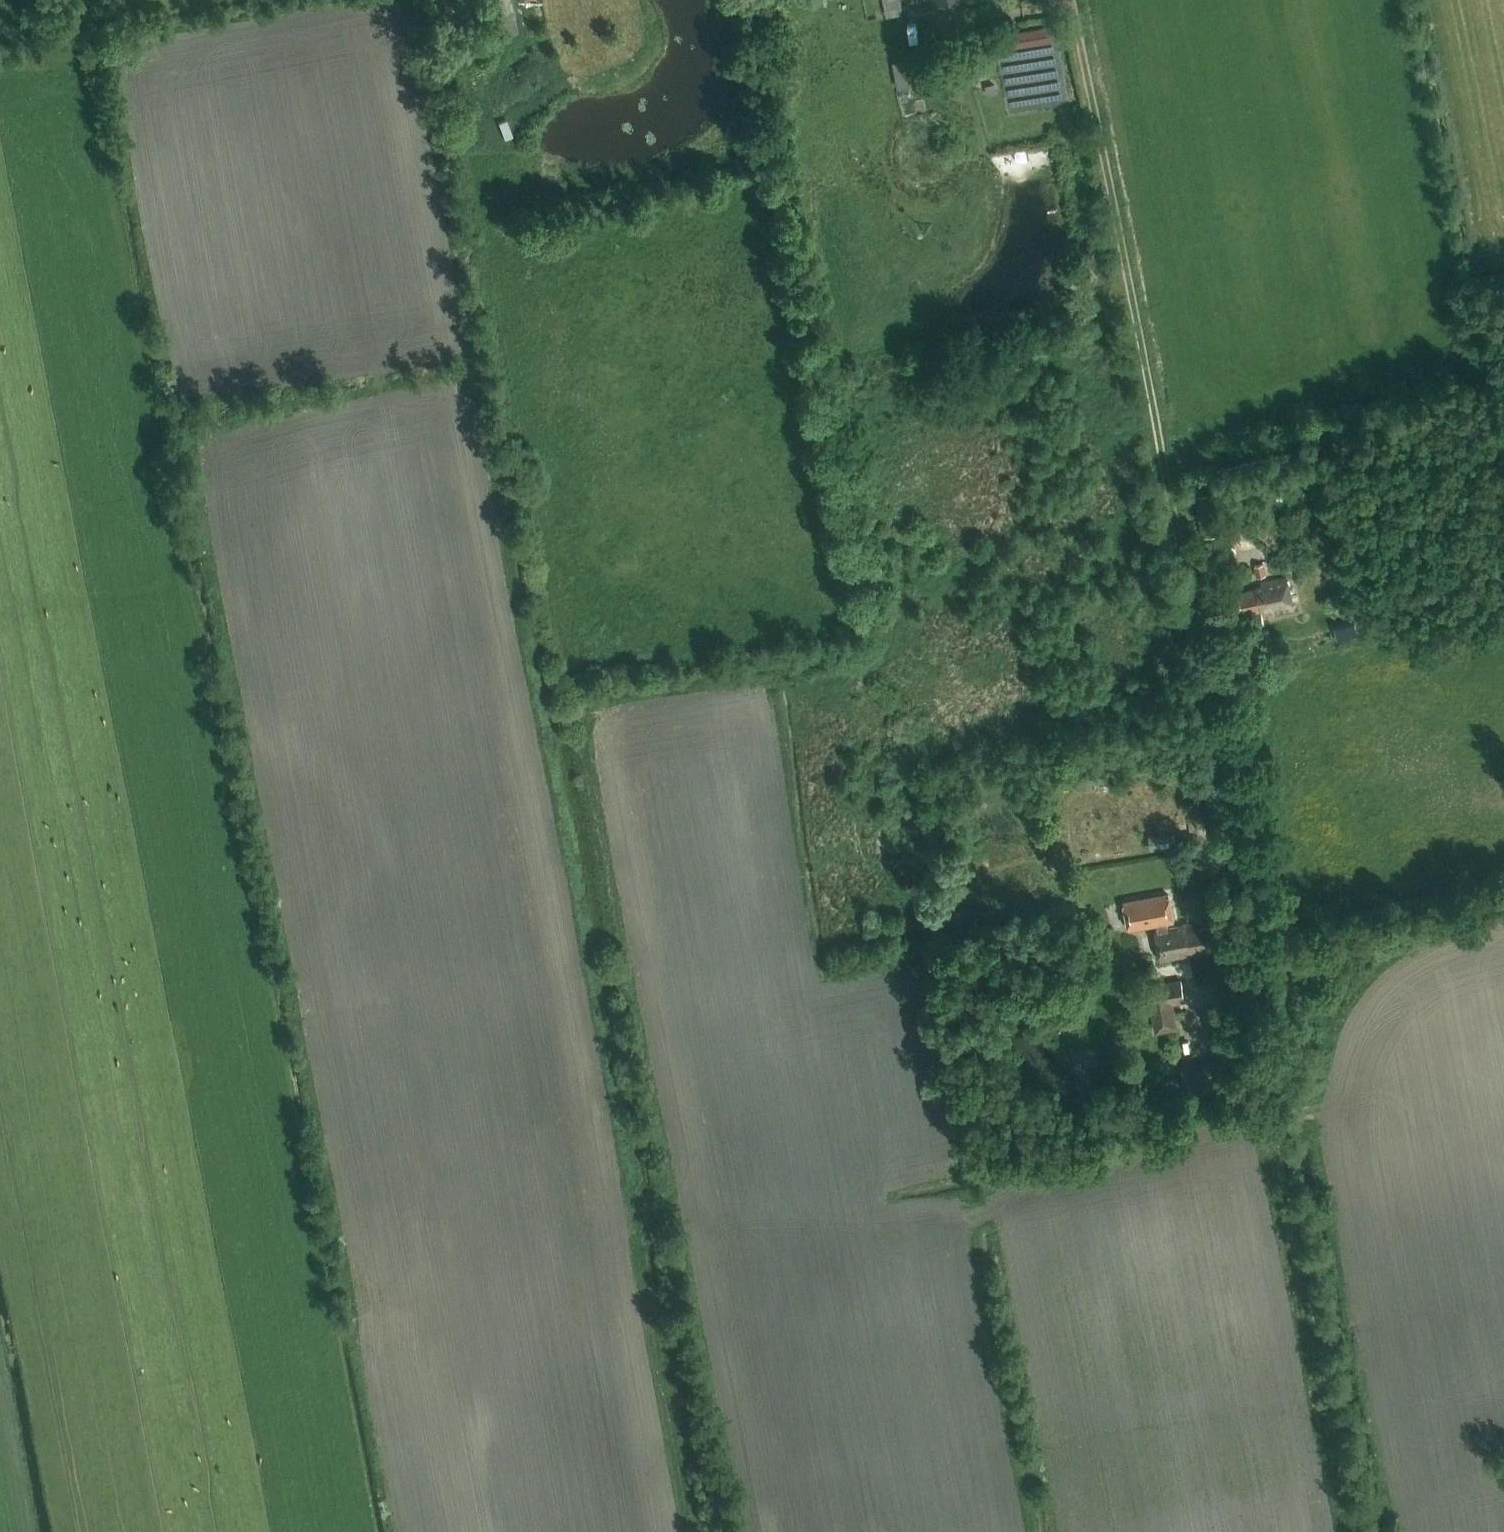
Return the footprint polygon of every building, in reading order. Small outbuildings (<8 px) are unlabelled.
[(492,38),(518,32),(512,0),(484,0),(492,38)] [(887,15),(900,13),(897,0),(884,0),(887,15)] [(1015,46),(1054,40),(1052,28),(1013,34),(1015,46)] [(893,60),(898,87),(912,84),(907,58),(893,60)] [(1253,565),(1256,577),(1268,574),(1265,563),(1253,565)] [(1264,616),(1294,609),(1287,579),(1262,584),(1263,588),(1257,589),(1258,590),(1239,594),(1247,627),(1265,623),(1264,616)] [(1187,926),(1177,927),(1169,929),(1168,923),(1175,922),(1170,891),(1122,900),(1128,930),(1159,925),(1160,930),(1157,931),(1163,960),(1204,953),(1203,947),(1212,945),(1209,927),(1199,929),(1198,922),(1186,924),(1187,926)] [(1187,1009),(1181,978),(1146,984),(1155,1031),(1177,1027),(1174,1011),(1187,1009)] [(1186,1092),(1229,1085),(1225,1057),(1182,1064),(1186,1092)]
